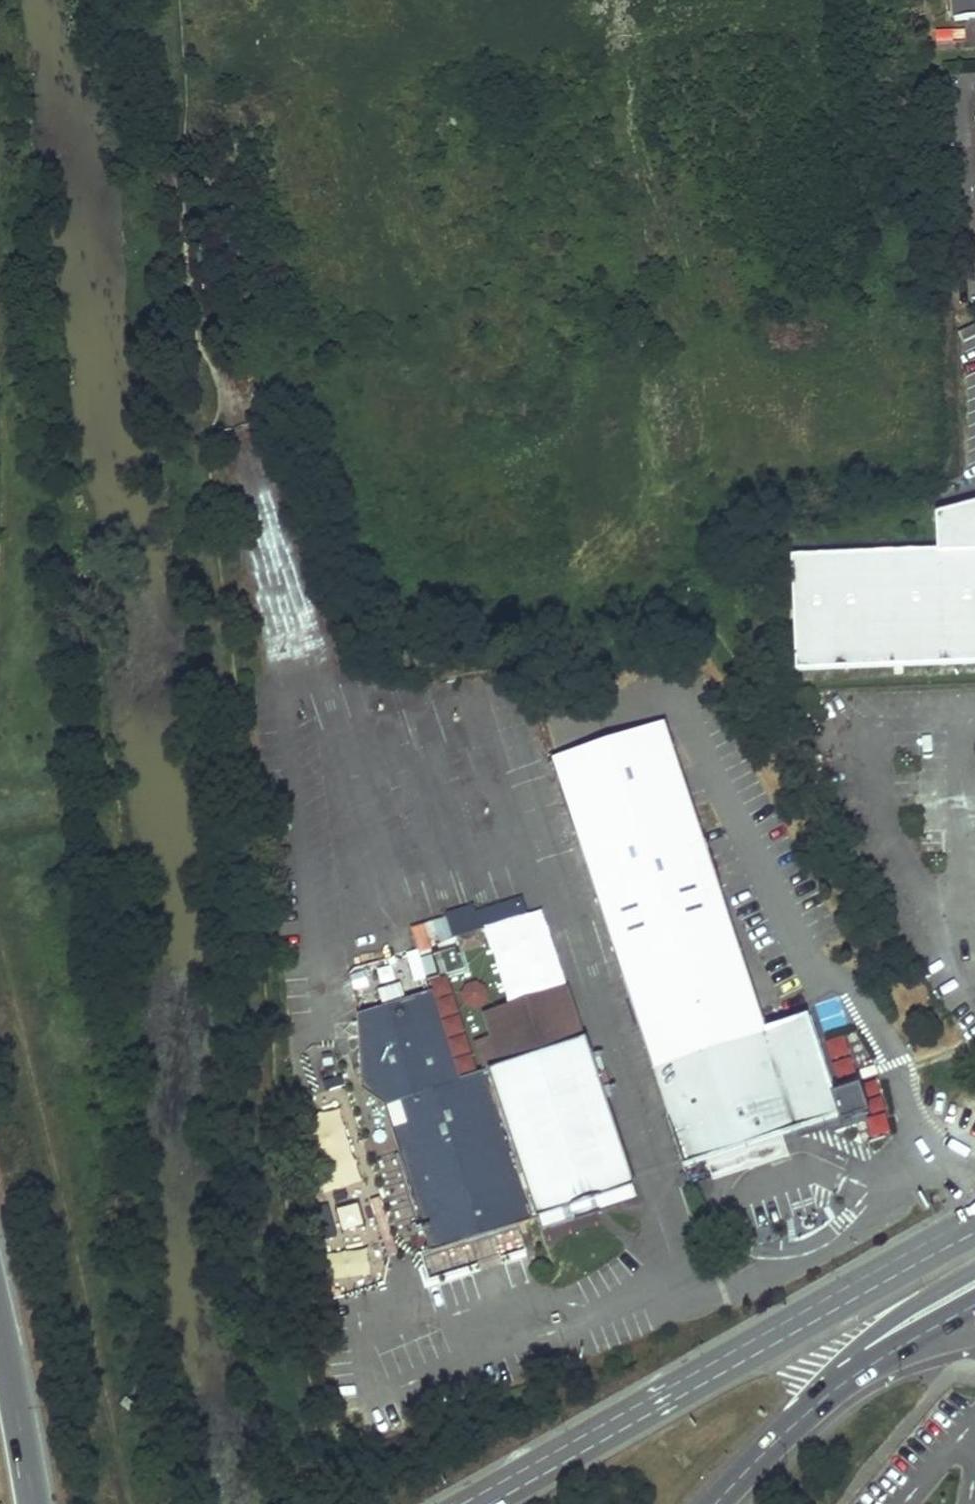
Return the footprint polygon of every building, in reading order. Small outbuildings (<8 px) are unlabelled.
[(958,20),(974,19),(974,0),(956,0),(958,20)] [(940,554),(796,558),(798,672),(974,667),(974,509),(939,516),(940,554)] [(655,1073),(767,1037),(741,956),(669,730),(557,765),(628,987),(655,1073)] [(437,936),(504,920),(500,901),(433,917),(437,936)] [(457,946),(439,955),(449,975),(467,966),(457,946)] [(424,978),(441,974),(435,952),(418,957),(424,978)] [(400,978),(378,987),(385,1004),(407,995),(400,978)] [(629,1196),(566,998),(498,1018),(514,1069),(499,1075),(485,1080),(533,1228),(629,1196)] [(512,1181),(480,1080),(457,1088),(431,1005),(359,1027),(361,1100),(384,1114),(429,1260),(524,1230),(509,1183),(512,1181)] [(483,1023),(499,1075),(514,1069),(498,1018),(483,1023)] [(767,1037),(655,1073),(687,1172),(839,1123),(841,1129),(870,1120),(861,1091),(833,1100),(818,1055),(808,1024),(767,1037)]
